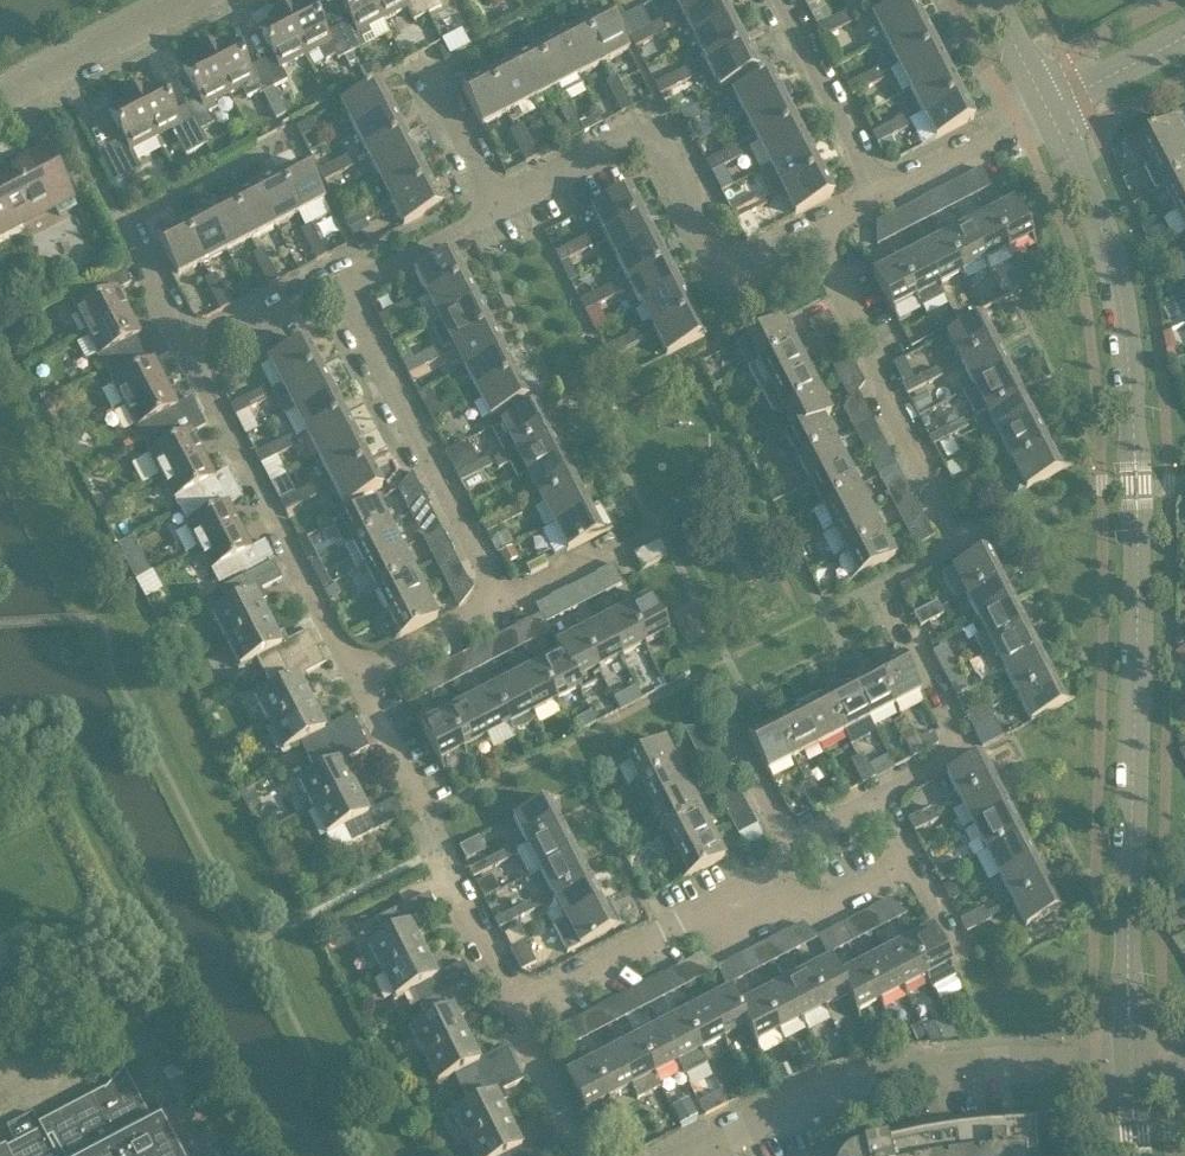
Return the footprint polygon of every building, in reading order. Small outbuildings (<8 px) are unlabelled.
[(372,0),(338,0),(350,22),(337,29),(351,54),(366,46),(363,39),(372,35),(370,30),(383,23),(372,0)] [(383,23),(407,10),(414,24),(428,16),(420,0),(372,0),(383,23)] [(428,16),(440,10),(435,0),(420,0),(428,16)] [(681,18),(715,0),(672,0),(681,18)] [(721,0),(715,0),(681,18),(694,42),(732,22),(721,0)] [(922,23),(911,0),(904,0),(871,17),(884,43),(922,23)] [(294,5),(282,12),(305,56),(319,49),(327,61),(336,56),(339,60),(351,54),(337,29),(325,35),(308,2),(296,8),(294,5)] [(305,56),(282,12),(267,19),(268,21),(257,27),(272,56),(259,63),(272,88),(285,81),(279,69),(305,56)] [(847,12),(832,20),(838,31),(853,23),(847,12)] [(582,28),(602,66),(627,53),(607,15),(582,28)] [(838,31),(832,20),(816,28),(822,39),(838,31)] [(644,29),(650,40),(666,32),(660,21),(644,29)] [(732,22),(694,42),(706,66),(744,46),(732,22)] [(922,23),(884,43),(896,67),(935,47),(922,23)] [(582,28),(558,40),(578,78),(602,66),(582,28)] [(650,40),(644,29),(629,37),(635,48),(650,40)] [(578,78),(558,40),(534,53),(554,90),(558,99),(582,86),(578,78)] [(272,88),(259,63),(247,69),(232,41),(221,47),(219,44),(205,51),(228,96),(253,83),(259,95),(272,88)] [(744,46),(706,66),(719,91),(757,70),(744,46)] [(947,71),(935,47),(896,67),(909,91),(947,71)] [(228,96),(205,51),(192,58),(194,61),(181,67),(199,100),(186,107),(199,131),(213,124),(209,113),(216,107),(214,103),(228,96)] [(554,90),(534,53),(511,65),(530,103),(554,90)] [(530,103),(511,65),(487,78),(506,115),(530,103)] [(371,66),(363,70),(369,80),(380,74),(377,68),(371,66)] [(685,69),(669,77),(674,88),(690,80),(685,69)] [(861,78),(866,89),(883,80),(877,70),(861,78)] [(959,95),(947,71),(909,91),(921,115),(959,95)] [(744,119),(782,100),(769,75),(731,94),(744,119)] [(674,88),(669,77),(654,85),(660,96),(674,88)] [(506,115),(487,78),(462,90),(481,128),(506,115)] [(614,99),(624,94),(616,78),(605,83),(614,99)] [(866,89),(861,78),(846,86),(852,96),(866,89)] [(199,131),(186,107),(174,113),(158,83),(146,89),(145,87),(132,94),(155,140),(171,131),(185,157),(207,145),(199,131)] [(353,131),(390,111),(377,86),(341,106),(353,131)] [(155,140),(132,94),(118,101),(119,104),(108,110),(124,140),(111,147),(116,156),(103,163),(114,184),(111,186),(117,197),(127,192),(122,181),(141,171),(131,152),(155,140)] [(624,94),(614,99),(621,114),(632,108),(624,94)] [(972,120),(959,95),(921,115),(933,140),(972,120)] [(782,100),(744,119),(756,143),(794,124),(782,100)] [(280,103),(269,108),(275,120),(286,115),(280,103)] [(566,124),(576,118),(568,103),(557,108),(566,124)] [(695,107),(681,115),(686,125),(701,117),(695,107)] [(402,136),(390,111),(353,131),(366,155),(402,136)] [(583,133),(576,118),(566,124),(573,138),(583,133)] [(902,118),(887,125),(892,136),(908,129),(902,118)] [(311,120),(295,128),(301,139),(317,131),(311,120)] [(1184,149),(1184,139),(1177,123),(1141,142),(1153,166),(1184,149)] [(794,124),(756,143),(769,167),(806,148),(794,124)] [(892,136),(887,125),(871,133),(877,144),(892,136)] [(518,148),(528,143),(520,127),(509,133),(518,148)] [(414,160),(402,136),(366,155),(378,179),(414,160)] [(536,158),(528,143),(518,148),(526,163),(536,158)] [(736,147),(719,155),(725,166),(741,157),(736,147)] [(806,148),(769,167),(781,191),(819,171),(806,148)] [(0,173),(0,234),(53,207),(59,217),(76,208),(46,149),(0,173)] [(1153,166),(1146,170),(1158,193),(1165,189),(1184,179),(1184,149),(1153,166)] [(350,155),(333,164),(339,175),(356,166),(350,155)] [(725,166),(719,155),(705,163),(711,173),(725,166)] [(427,184),(414,160),(378,179),(390,204),(427,184)] [(339,175),(333,164),(318,172),(324,183),(339,175)] [(305,165),(280,178),(299,216),(325,203),(305,165)] [(978,195),(980,194),(990,188),(981,169),(979,170),(977,171),(978,195)] [(832,196),(819,171),(781,191),(794,216),(832,196)] [(978,195),(977,171),(968,175),(968,176),(969,199),(978,195)] [(299,216),(280,178),(256,191),(275,229),(299,216)] [(1165,189),(1177,212),(1184,208),(1184,179),(1165,189)] [(440,209),(427,184),(390,204),(403,229),(440,209)] [(932,218),(933,217),(942,213),(941,190),(940,190),(932,193),(931,194),(932,218)] [(256,191),(232,203),(251,242),(275,229),(256,191)] [(603,238),(641,218),(629,193),(590,213),(603,238)] [(922,223),(932,218),(931,194),(922,199),(922,200),(922,223)] [(761,195),(745,203),(751,214),(766,206),(761,195)] [(1014,202),(990,214),(1008,250),(1032,238),(1014,202)] [(232,203),(207,215),(226,254),(251,242),(232,203)] [(374,203),(358,212),(363,223),(379,214),(374,203)] [(751,214),(745,203),(730,211),(735,222),(751,214)] [(363,223),(358,212),(343,219),(349,230),(363,223)] [(895,237),(894,214),(893,213),(886,218),(887,241),(895,237)] [(990,214),(967,226),(985,262),(1008,250),(990,214)] [(207,215),(183,228),(202,267),(226,254),(207,215)] [(641,218),(603,238),(615,262),(654,242),(641,218)] [(887,241),(886,218),(875,223),(877,247),(887,241)] [(309,248),(320,242),(310,225),(300,231),(309,248)] [(967,226),(944,238),(962,274),(985,262),(967,226)] [(202,267),(183,228),(158,241),(177,280),(202,267)] [(568,246),(573,257),(591,248),(585,237),(568,246)] [(944,238),(920,250),(939,286),(962,274),(944,238)] [(327,257),(320,242),(309,248),(316,262),(327,257)] [(666,266),(654,242),(615,262),(627,286),(666,266)] [(573,257),(568,246),(554,253),(560,264),(573,257)] [(261,273),(271,267),(262,250),(251,256),(261,273)] [(939,286),(920,250),(897,262),(915,297),(921,310),(944,298),(938,286),(939,286)] [(426,300),(464,280),(451,256),(413,275),(426,300)] [(915,297),(897,262),(873,274),(891,310),(915,297)] [(666,266),(627,286),(640,310),(678,290),(666,266)] [(271,267),(261,273),(262,275),(251,281),(257,293),(279,281),(271,267)] [(85,334),(125,313),(115,292),(130,285),(123,270),(68,297),(75,311),(73,312),(85,334)] [(213,298),(223,292),(214,275),(204,281),(213,298)] [(477,304),(464,280),(426,300),(438,324),(477,304)] [(593,294),(598,305),(615,296),(610,285),(593,294)] [(690,314),(678,290),(640,310),(652,334),(690,314)] [(223,292),(213,298),(220,312),(231,306),(223,292)] [(598,305),(593,294),(579,302),(585,312),(598,305)] [(408,301),(392,310),(397,320),(414,311),(408,301)] [(477,304),(438,324),(451,348),(489,328),(477,304)] [(397,320),(392,310),(378,317),(383,328),(397,320)] [(137,336),(125,313),(85,334),(97,358),(99,357),(105,369),(160,341),(153,327),(137,336)] [(814,334),(829,316),(827,313),(808,323),(814,334)] [(690,314),(652,334),(665,359),(703,339),(690,314)] [(814,334),(819,344),(833,326),(834,326),(829,316),(814,334)] [(960,362),(994,345),(981,319),(947,336),(960,362)] [(758,363),(794,344),(781,321),(746,339),(758,363)] [(489,328),(451,348),(463,372),(502,352),(489,328)] [(617,343),(623,353),(640,344),(634,333),(617,343)] [(167,356),(160,341),(105,369),(112,381),(110,382),(122,406),(163,385),(152,364),(167,356)] [(280,387),(317,368),(304,343),(267,362),(280,387)] [(623,353),(617,343),(604,350),(609,360),(623,353)] [(806,368),(794,344),(758,363),(747,369),(760,392),(806,368)] [(1007,370),(994,345),(960,362),(973,387),(973,388),(1007,370)] [(417,358),(422,368),(439,360),(433,349),(417,358)] [(502,352),(463,372),(476,395),(514,376),(502,352)] [(838,381),(853,362),(849,354),(848,354),(834,372),(838,381)] [(422,368),(417,358),(403,365),(408,376),(422,368)] [(858,372),(853,362),(838,381),(843,390),(857,372),(858,372)] [(317,368),(280,387),(292,411),(329,392),(317,368)] [(818,391),(806,368),(760,392),(772,414),(782,409),(818,391)] [(919,378),(924,386),(941,377),(937,369),(919,378)] [(973,388),(973,387),(961,394),(975,419),(986,413),(1020,396),(1007,370),(973,388)] [(527,400),(514,376),(476,395),(488,420),(527,400)] [(924,386),(919,378),(902,387),(906,396),(924,386)] [(174,406),(163,385),(122,406),(135,429),(136,428),(142,441),(197,412),(189,398),(174,406)] [(244,399),(249,409),(266,400),(261,390),(244,399)] [(818,391),(782,409),(794,432),(794,433),(821,419),(830,415),(818,391)] [(342,416),(329,392),(292,411),(304,435),(342,416)] [(921,396),(909,402),(915,413),(916,414),(928,408),(921,396)] [(1020,396),(986,413),(999,439),(1033,421),(1020,396)] [(458,397),(442,406),(447,416),(464,407),(458,397)] [(249,409),(244,399),(230,406),(235,416),(249,409)] [(849,422),(854,431),(868,413),(863,404),(849,422)] [(447,416),(442,406),(427,413),(433,423),(447,416)] [(493,461),(548,433),(534,407),(500,424),(490,429),(504,454),(492,460),(493,461)] [(204,427),(197,412),(142,441),(149,454),(148,455),(160,476),(200,456),(189,435),(204,427)] [(854,431),(859,441),(873,422),(868,413),(854,431)] [(354,440),(342,416),(304,435),(317,459),(354,440)] [(794,433),(794,432),(785,437),(797,460),(833,442),(821,419),(794,433)] [(963,419),(945,429),(949,437),(968,428),(963,419)] [(1033,421),(999,439),(1012,464),(1046,446),(1033,421)] [(949,437),(945,429),(928,437),(933,446),(949,437)] [(561,458),(548,433),(493,461),(495,465),(494,465),(498,472),(508,467),(516,481),(527,476),(561,458)] [(291,449),(288,444),(285,438),(269,447),(274,458),(291,449)] [(366,464),(354,440),(317,459),(329,483),(366,464)] [(833,442),(797,460),(809,484),(845,465),(833,442)] [(1046,446),(1012,464),(1025,490),(1059,472),(1046,446)] [(274,458),(269,447),(254,454),(260,465),(274,458)] [(874,469),(878,477),(892,459),(888,451),(874,469)] [(211,478),(200,456),(160,476),(172,500),(173,500),(180,512),(234,485),(226,471),(211,478)] [(491,456),(478,462),(472,465),(477,474),(494,465),(495,465),(493,461),(492,460),(491,456)] [(574,483),(561,458),(527,476),(540,501),(574,483)] [(883,487),(897,469),(898,469),(892,459),(878,477),(883,487)] [(379,489),(366,464),(329,483),(342,508),(379,489)] [(477,474),(472,465),(456,474),(460,483),(477,474)] [(845,465),(809,484),(821,507),(857,488),(845,465)] [(971,479),(975,488),(994,478),(989,470),(971,479)] [(975,488),(971,479),(954,488),(958,497),(975,488)] [(574,483),(540,501),(553,527),(587,509),(574,483)] [(241,499),(234,485),(180,512),(187,526),(185,526),(196,548),(236,527),(226,507),(241,499)] [(311,486),(293,495),(299,506),(317,497),(311,486)] [(410,515),(424,496),(420,488),(419,488),(405,507),(410,515)] [(869,511),(857,488),(821,507),(833,530),(869,511)] [(299,506),(293,495),(279,502),(285,513),(299,506)] [(429,506),(424,496),(410,515),(415,525),(429,507),(429,506)] [(898,515),(902,523),(916,505),(912,497),(898,515)] [(352,544),(388,525),(376,501),(340,520),(352,544)] [(922,515),(916,505),(902,523),(907,533),(922,515)] [(517,507),(499,517),(503,525),(522,516),(517,507)] [(587,509),(553,527),(567,553),(601,535),(587,509)] [(881,535),(869,511),(833,530),(845,553),(881,535)] [(503,525),(499,517),(482,525),(486,534),(503,525)] [(364,567),(400,548),(388,525),(352,544),(344,548),(356,571),(364,567)] [(248,550),(236,527),(196,548),(208,571),(209,571),(216,585),(271,556),(264,542),(248,550)] [(434,561),(448,542),(444,534),(443,535),(429,553),(433,561),(434,561)] [(881,535),(845,553),(857,577),(893,559),(881,535)] [(453,553),(448,542),(434,561),(433,561),(439,571),(453,553)] [(659,542),(633,555),(641,571),(667,557),(659,542)] [(400,548),(364,567),(376,590),(412,572),(400,548)] [(964,596),(999,578),(986,552),(951,570),(964,596)] [(544,558),(526,567),(530,576),(548,566),(544,558)] [(144,561),(128,568),(134,580),(149,572),(144,561)] [(225,641),(266,620),(253,594),(280,580),(271,563),(219,589),(227,605),(211,614),(225,641)] [(604,570),(614,589),(623,585),(613,565),(604,570)] [(614,589),(604,570),(595,574),(606,593),(614,589)] [(424,595),(412,572),(376,590),(388,613),(424,595)] [(1012,604),(999,578),(964,596),(977,621),(1012,604)] [(473,590),(468,581),(467,581),(453,600),(459,609),(473,590)] [(335,585),(327,589),(331,598),(340,594),(335,585)] [(566,590),(558,594),(568,613),(576,609),(566,590)] [(568,613),(558,594),(549,599),(559,618),(568,613)] [(424,595),(388,613),(400,637),(436,619),(424,595)] [(649,598),(625,610),(644,646),(668,634),(649,598)] [(924,609),(930,621),(943,615),(936,603),(924,609)] [(163,604),(149,611),(154,621),(155,623),(169,616),(163,604)] [(1012,604),(977,621),(984,634),(973,639),(980,652),(1025,629),(1012,604)] [(930,621),(924,609),(914,615),(920,627),(930,621)] [(625,610),(602,622),(621,658),(644,646),(625,610)] [(279,645),(266,620),(225,641),(239,668),(255,659),(264,675),(316,648),(307,631),(279,645)] [(527,622),(524,623),(526,646),(536,640),(527,622)] [(602,622),(579,634),(597,669),(621,658),(602,622)] [(526,646),(524,623),(515,628),(517,651),(526,646)] [(1038,654),(1025,629),(980,652),(993,678),(1003,672),(1038,654)] [(597,669),(579,634),(555,646),(559,654),(560,654),(574,681),(575,681),(579,690),(577,690),(579,694),(597,685),(593,678),(599,675),(596,670),(597,669)] [(487,642),(478,647),(479,670),(489,665),(487,642)] [(479,670),(478,647),(468,651),(470,675),(479,670)] [(945,678),(958,672),(945,647),(932,653),(945,678)] [(316,648),(264,675),(272,690),(254,699),(268,725),(310,704),(297,678),(324,664),(316,648)] [(559,654),(537,666),(555,702),(577,690),(579,690),(575,681),(574,681),(560,654),(559,654)] [(1050,680),(1038,654),(1003,672),(1016,697),(1050,680)] [(875,672),(893,706),(919,693),(901,659),(875,672)] [(442,689),(441,665),(431,670),(433,694),(442,689)] [(537,666),(513,678),(532,714),(555,702),(537,666)] [(431,670),(422,674),(423,699),(433,694),(431,670)] [(875,672),(850,686),(868,720),(893,706),(875,672)] [(968,691),(958,672),(945,678),(955,697),(968,691)] [(532,714),(513,678),(490,690),(508,725),(511,731),(514,732),(516,731),(518,731),(521,731),(523,730),(525,729),(527,728),(529,726),(531,725),(533,723),(534,721),(535,720),(532,714)] [(1050,680),(1016,697),(1029,723),(1064,706),(1050,680)] [(850,686),(825,699),(843,733),(868,720),(850,686)] [(490,690),(467,702),(485,737),(508,725),(490,690)] [(843,733),(825,699),(822,700),(819,693),(795,706),(798,713),(800,712),(818,746),(843,733)] [(214,702),(200,709),(206,719),(220,712),(214,702)] [(467,702),(443,713),(462,749),(485,737),(467,702)] [(310,704),(268,725),(282,753),(299,744),(306,759),(359,732),(350,715),(323,729),(310,704)] [(988,704),(976,711),(982,723),(994,716),(988,704)] [(982,723),(976,711),(966,716),(972,728),(982,723)] [(800,712),(798,713),(774,725),(792,759),(818,746),(800,712)] [(462,749),(443,713),(420,726),(438,761),(462,749)] [(792,759),(774,725),(749,739),(767,773),(792,759)] [(684,731),(689,740),(711,739),(712,739),(707,729),(683,730),(684,731)] [(919,740),(918,738),(913,729),(901,735),(907,747),(919,740)] [(359,732),(306,759),(315,775),(299,783),(312,810),(354,788),(341,763),(368,749),(359,732)] [(918,738),(919,740),(924,752),(939,744),(932,732),(918,738)] [(924,752),(919,740),(907,747),(913,758),(924,752)] [(641,784),(675,767),(663,743),(628,760),(641,784)] [(856,773),(869,766),(863,755),(851,762),(856,773)] [(958,802),(992,784),(979,758),(944,776),(958,802)] [(874,778),(869,766),(856,773),(862,784),(874,778)] [(675,767),(641,784),(653,807),(687,790),(675,767)] [(703,768),(708,777),(731,777),(726,767),(703,768)] [(806,799),(818,793),(812,781),(807,771),(801,774),(806,784),(800,788),(806,799)] [(731,777),(708,777),(713,787),(735,786),(736,785),(731,777)] [(593,779),(586,782),(592,793),(599,789),(593,779)] [(1006,809),(992,784),(958,802),(971,827),(1006,809)] [(354,788),(312,810),(324,833),(323,834),(333,853),(402,817),(394,801),(367,814),(354,788)] [(700,813),(687,790),(653,807),(665,830),(700,813)] [(253,791),(241,797),(248,811),(260,805),(253,791)] [(824,804),(818,793),(806,799),(812,810),(824,804)] [(525,845),(560,828),(546,802),(512,820),(525,845)] [(917,815),(924,827),(937,820),(931,808),(917,815)] [(1019,834),(1006,809),(971,827),(985,852),(1019,834)] [(654,836),(666,859),(677,853),(712,836),(700,813),(665,830),(654,836)] [(727,815),(732,825),(756,824),(751,814),(750,814),(727,815)] [(924,827),(917,815),(908,820),(914,832),(924,827)] [(756,824),(732,825),(738,836),(757,826),(756,824)] [(560,828),(525,845),(515,851),(528,878),(539,872),(539,871),(573,853),(560,828)] [(985,852),(974,858),(987,882),(998,876),(998,877),(1033,859),(1019,834),(985,852)] [(712,836),(677,853),(690,877),(724,860),(712,836)] [(466,845),(459,849),(465,861),(472,858),(466,845)] [(485,862),(489,870),(507,861),(503,852),(485,862)] [(586,878),(573,853),(539,871),(539,872),(552,896),(586,878)] [(956,858),(944,865),(951,877),(963,871),(956,858)] [(1046,884),(1033,859),(998,877),(1012,902),(1046,884)] [(489,870),(485,862),(468,870),(473,878),(489,870)] [(951,877),(944,865),(934,870),(940,882),(951,877)] [(491,876),(476,884),(484,899),(499,891),(491,876)] [(586,878),(552,896),(565,921),(600,904),(586,878)] [(943,888),(950,902),(950,901),(962,895),(955,882),(943,888)] [(1046,884),(1012,902),(1026,928),(1060,910),(1046,884)] [(380,972),(421,951),(408,925),(435,912),(427,895),(375,921),(383,937),(366,945),(380,972)] [(600,904),(565,921),(553,928),(566,953),(607,932),(608,933),(621,926),(607,900),(600,904)] [(877,906),(896,920),(907,915),(888,900),(877,906)] [(511,911),(516,921),(534,911),(530,902),(511,911)] [(887,925),(896,920),(877,906),(870,910),(869,910),(887,925)] [(971,915),(978,927),(989,921),(983,908),(971,915)] [(516,921),(511,911),(494,920),(499,930),(516,921)] [(978,927),(971,915),(960,921),(966,933),(978,927)] [(831,930),(850,945),(861,939),(842,925),(842,924),(831,930)] [(907,942),(926,977),(932,990),(956,978),(950,965),(931,929),(907,942)] [(839,950),(850,945),(831,930),(829,931),(839,950)] [(777,936),(796,951),(806,946),(788,932),(787,931),(777,936)] [(796,951),(777,936),(776,937),(768,941),(769,942),(787,956),(795,952),(796,951)] [(907,942),(884,954),(902,989),(926,977),(907,942)] [(525,943),(510,951),(521,972),(535,964),(525,943)] [(434,977),(421,951),(380,972),(393,998),(410,990),(418,1007),(470,980),(461,963),(434,977)] [(717,967),(701,954),(691,960),(690,960),(708,975),(717,970),(716,968),(717,967)] [(902,989),(884,954),(861,965),(879,1001),(902,989)] [(759,970),(741,956),(740,955),(730,961),(749,976),(759,970)] [(838,977),(830,960),(806,973),(824,1008),(847,996),(838,977)] [(728,962),(738,981),(749,976),(730,961),(728,962)] [(861,965),(838,977),(847,996),(856,1013),(879,1001),(861,965)] [(806,973),(783,984),(801,1020),(824,1008),(806,973)] [(653,979),(671,994),(681,989),(663,975),(662,974),(653,979)] [(662,999),(671,994),(653,979),(644,984),(644,985),(662,999)] [(470,980),(418,1007),(425,1021),(409,1029),(423,1057),(464,1035),(451,1010),(478,996),(470,980)] [(783,984),(760,996),(778,1032),(801,1020),(783,984)] [(736,1008),(737,1008),(728,991),(704,1003),(723,1039),(745,1027),(746,1027),(736,1008)] [(760,996),(737,1008),(736,1008),(746,1027),(745,1027),(754,1044),(778,1032),(760,996)] [(617,998),(607,1003),(626,1018),(635,1013),(617,998)] [(626,1018),(607,1003),(598,1008),(598,1009),(616,1023),(626,1018)] [(723,1039),(704,1003),(681,1015),(700,1051),(723,1039)] [(681,1015),(658,1027),(677,1063),(700,1051),(681,1015)] [(571,1023),(570,1022),(560,1028),(578,1042),(578,1043),(589,1037),(571,1023)] [(920,1024),(910,1029),(916,1042),(926,1037),(922,1029),(920,1024)] [(959,1024),(951,1028),(957,1040),(965,1036),(959,1024)] [(658,1027),(635,1039),(653,1075),(654,1075),(677,1063),(658,1027)] [(578,1042),(560,1028),(558,1029),(568,1048),(578,1043),(578,1042)] [(478,1062),(464,1035),(423,1057),(436,1083),(453,1075),(461,1091),(513,1065),(504,1048),(478,1062)] [(653,1075),(635,1039),(612,1051),(630,1087),(631,1087),(638,1101),(661,1089),(654,1075),(653,1075)] [(630,1087),(612,1051),(589,1063),(607,1099),(630,1087)] [(607,1099),(589,1063),(565,1075),(583,1111),(607,1099)] [(513,1065),(461,1091),(469,1106),(452,1114),(466,1142),(507,1121),(494,1095),(521,1082),(513,1065)] [(37,1127),(39,1131),(5,1150),(3,1147),(0,1149),(0,1155),(163,1155),(145,1122),(146,1121),(122,1071),(120,1072),(121,1073),(103,1093),(102,1092),(87,1100),(88,1102),(47,1127),(44,1123),(37,1127)] [(184,1073),(167,1083),(178,1104),(196,1094),(184,1073)] [(700,1101),(692,1105),(699,1119),(706,1115),(700,1101)] [(681,1124),(696,1116),(690,1103),(674,1111),(681,1124)] [(466,1142),(473,1155),(544,1155),(556,1150),(548,1133),(520,1147),(507,1121),(466,1142)] [(861,1155),(1040,1155),(1039,1128),(995,1130),(960,1134),(926,1139),(893,1146),(893,1145),(868,1150),(861,1155)]
